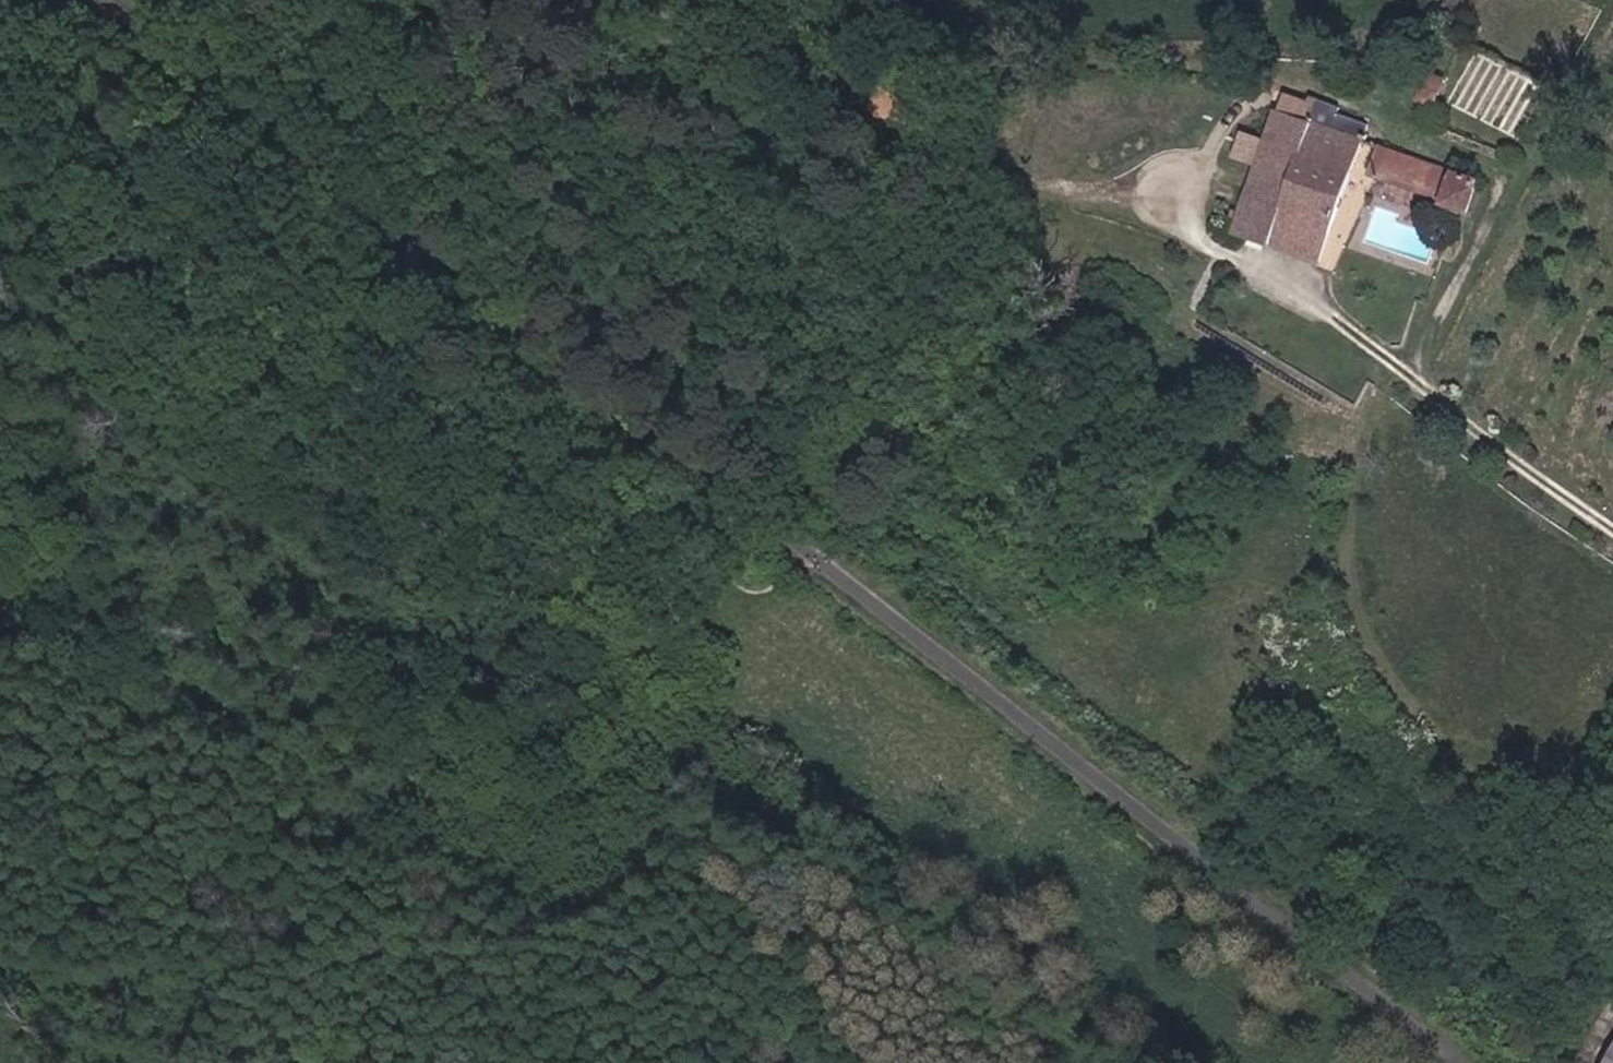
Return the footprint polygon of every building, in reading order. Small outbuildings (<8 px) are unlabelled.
[(924,123),(948,73),(899,48),(875,98),(924,123)] [(1445,80),(1431,72),(1418,97),(1433,104),(1445,80)] [(1313,101),(1288,91),(1280,109),(1363,140),(1369,124),(1339,113),(1340,104),(1316,94),(1313,101)] [(1230,225),(1317,259),(1363,140),(1280,109),(1276,108),(1230,225)] [(1377,145),(1369,171),(1427,192),(1435,167),(1377,145)] [(1454,174),(1435,167),(1427,192),(1442,197),(1438,207),(1467,218),(1480,184),(1454,174)] [(1482,180),(1455,171),(1454,174),(1480,184),(1482,180)] [(1599,1062),(1612,1062),(1612,1040),(1599,1062)]
